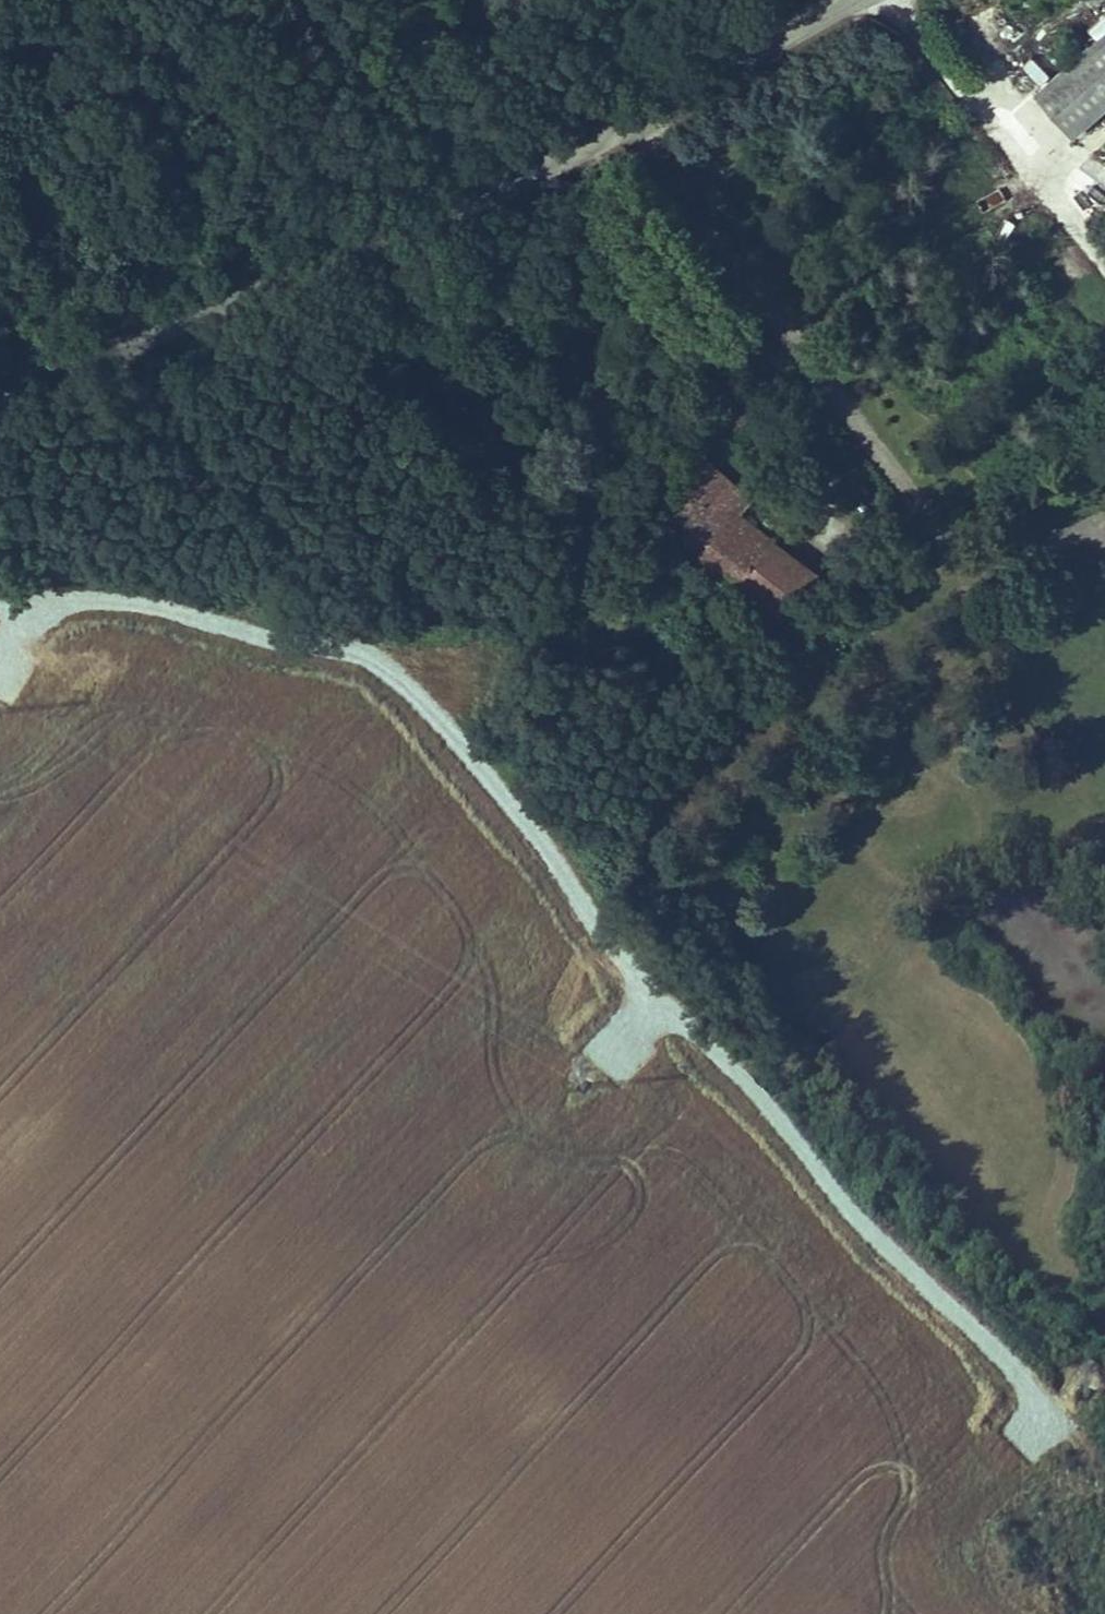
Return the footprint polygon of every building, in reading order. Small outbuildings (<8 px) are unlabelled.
[(1073,144),(1104,115),(1104,38),(1035,101),(1073,144)] [(705,456),(684,478),(731,520),(727,525),(756,550),(728,581),(777,623),(816,575),(741,509),(752,497),(705,456)] [(684,478),(652,514),(728,581),(756,550),(727,525),(731,520),(684,478)]
